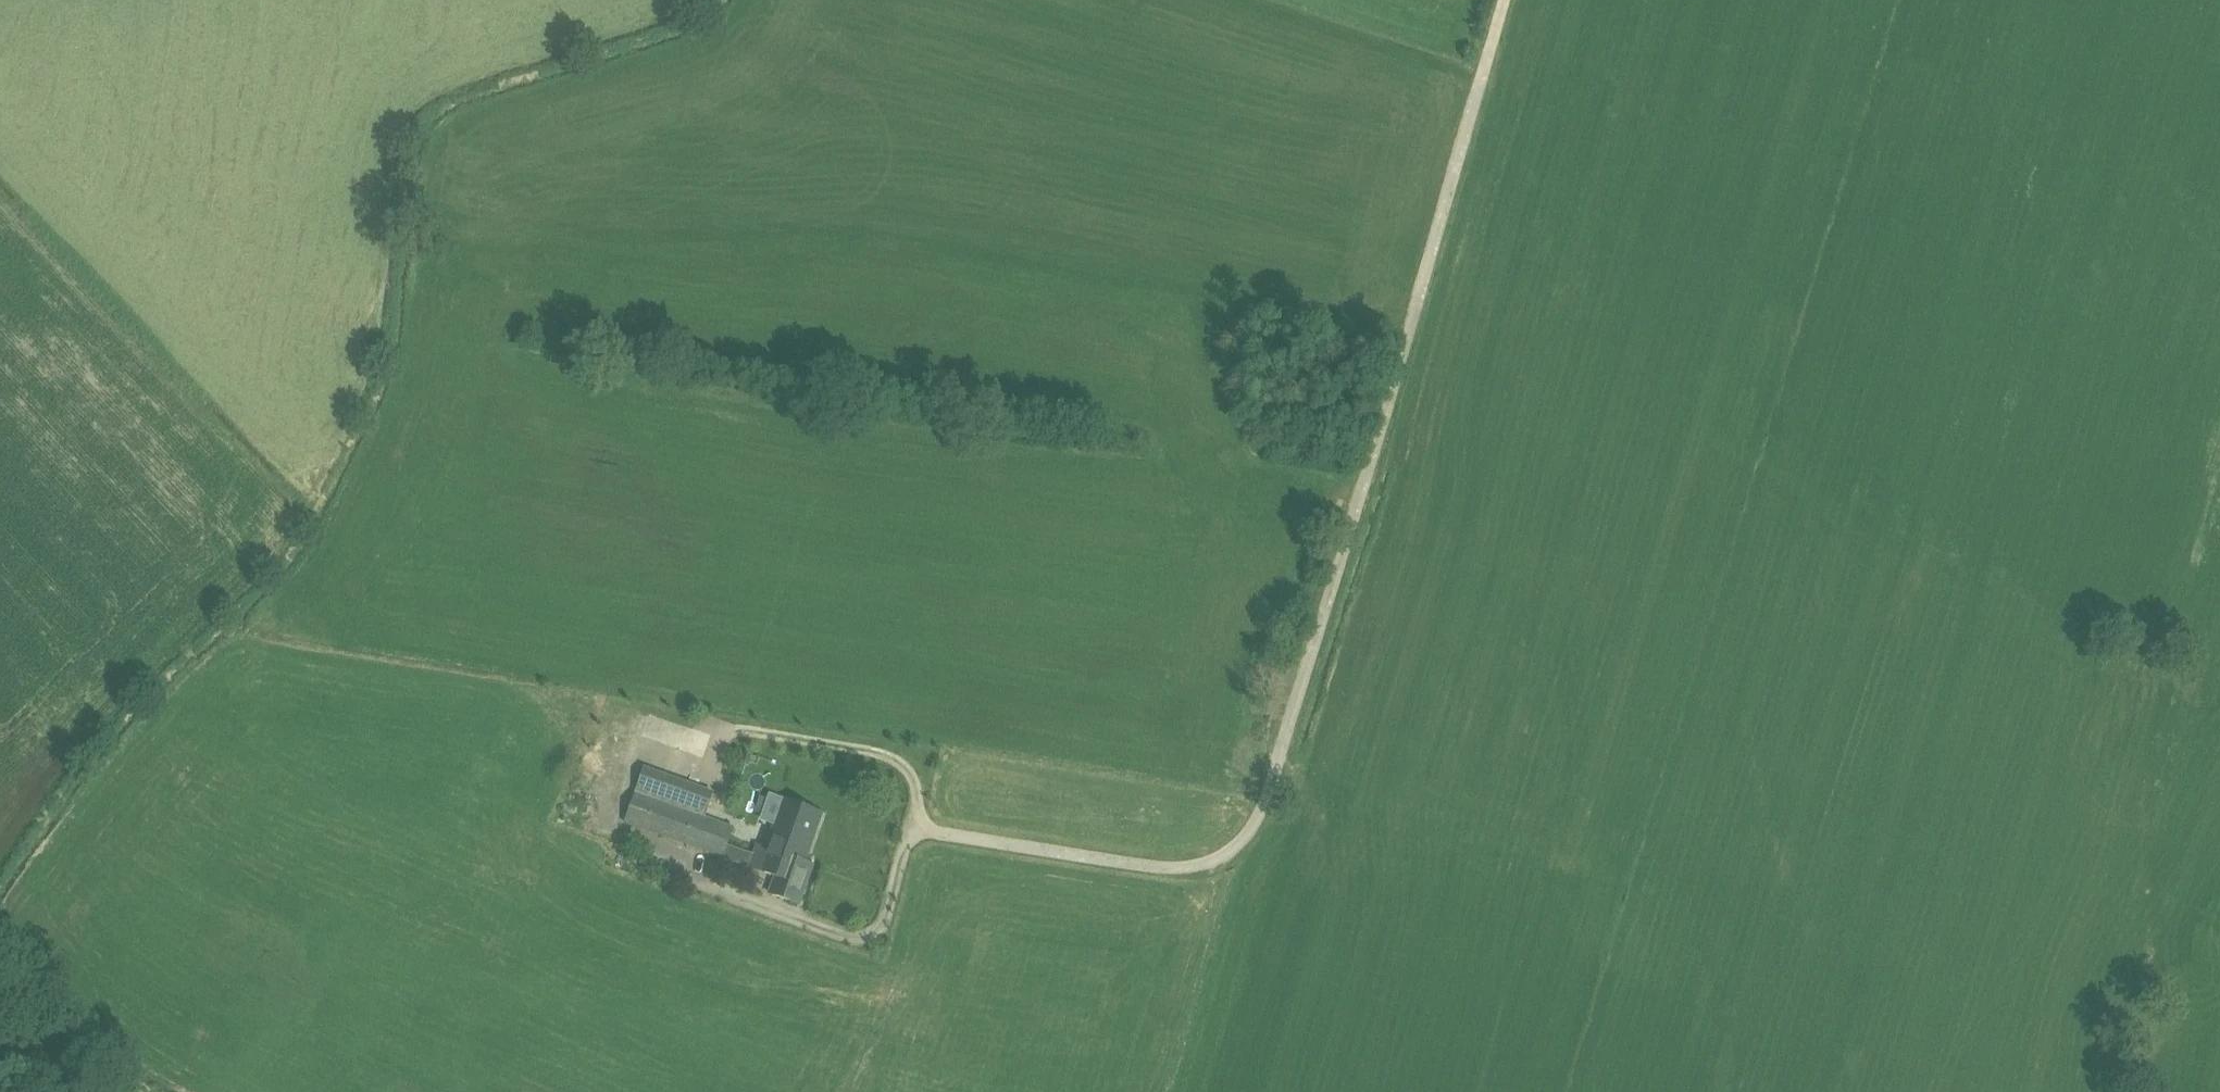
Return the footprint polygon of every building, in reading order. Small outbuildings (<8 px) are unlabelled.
[(714,792),(645,767),(637,790),(705,816),(714,792)] [(637,792),(626,822),(724,857),(734,827),(705,816),(637,792)] [(814,834),(777,821),(768,848),(759,845),(756,852),(781,861),(784,854),(802,860),(805,851),(807,852),(814,834)] [(756,853),(751,867),(776,876),(770,893),(799,903),(813,864),(784,854),(781,861),(756,853)]
